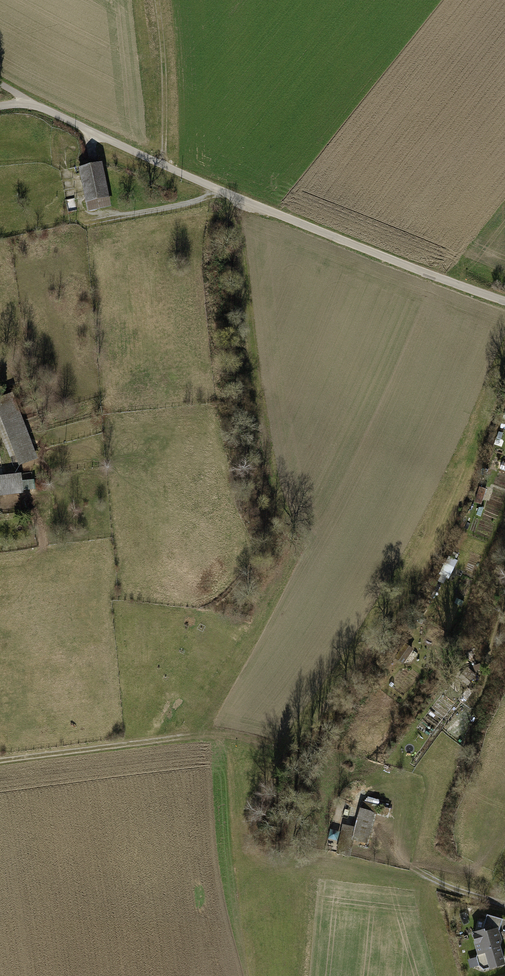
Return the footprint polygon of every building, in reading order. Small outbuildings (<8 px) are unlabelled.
[(102,163),(78,168),(88,212),(111,207),(102,163)] [(0,399),(0,415),(20,465),(37,458),(13,394),(0,399)] [(0,476),(0,495),(23,493),(21,474),(0,476)] [(475,505),(481,506),(486,489),(480,487),(476,498),(477,499),(475,505)] [(443,573),(448,576),(457,560),(451,557),(445,567),(446,568),(443,573)] [(426,652),(420,663),(424,665),(430,654),(426,652)] [(388,659),(381,669),(384,671),(392,661),(388,659)] [(452,687),(445,696),(452,701),(459,692),(452,687)] [(443,722),(448,725),(458,710),(452,706),(446,716),(447,717),(443,722)] [(354,727),(347,736),(354,740),(361,731),(354,727)] [(343,823),(337,848),(353,851),(356,838),(372,841),(380,807),(361,803),(356,825),(343,823)] [(504,968),(504,958),(495,927),(472,935),(484,973),(504,968)]
